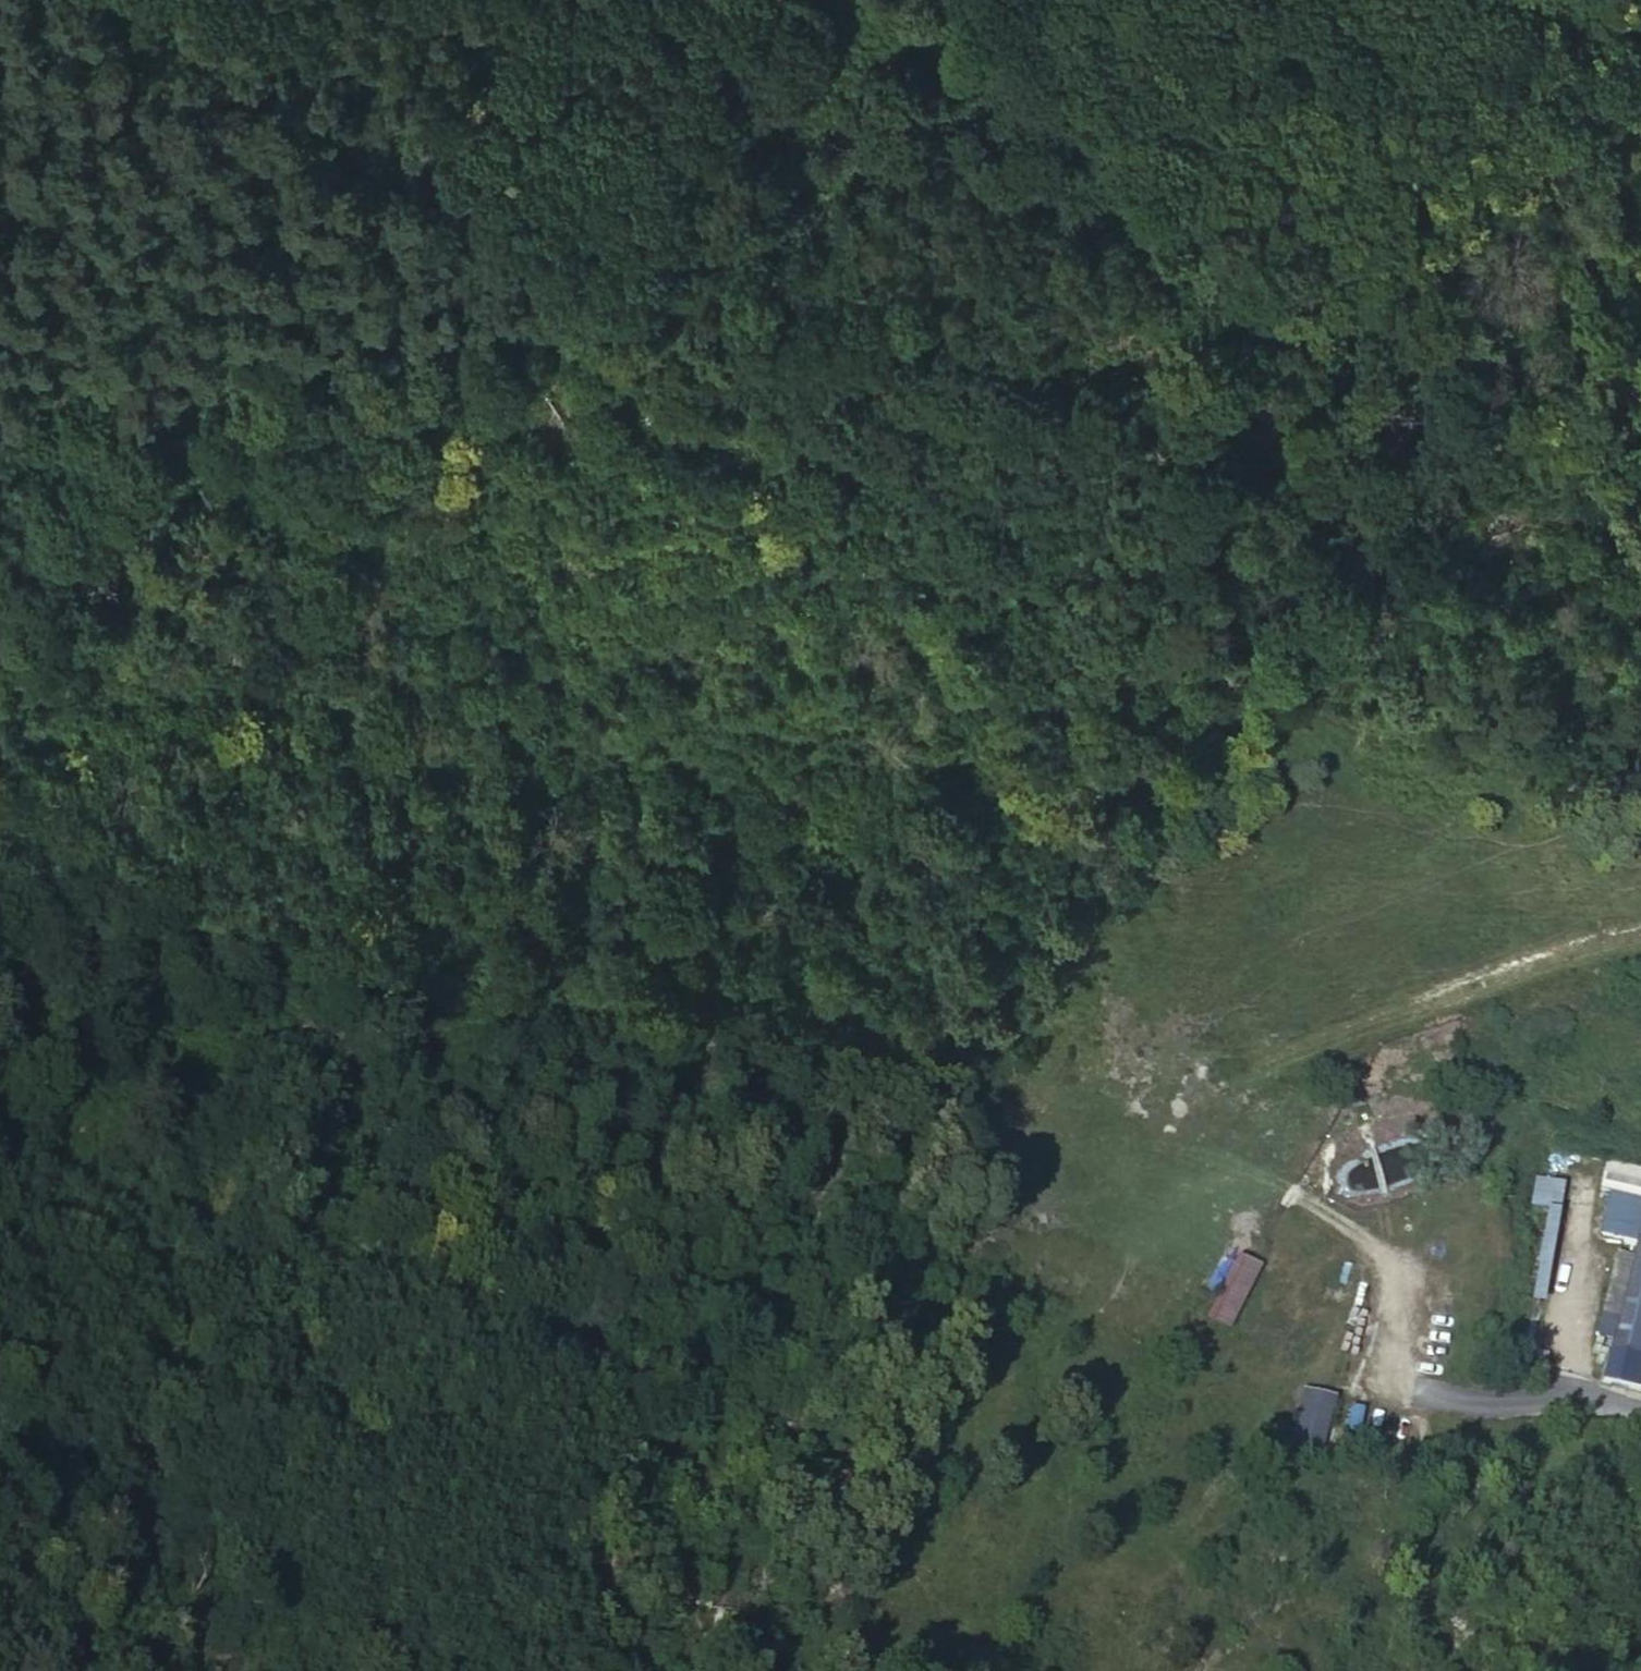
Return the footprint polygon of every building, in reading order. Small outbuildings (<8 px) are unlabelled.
[(1611,1153),(1603,1185),(1640,1196),(1640,1161),(1611,1153)] [(1640,1385),(1640,1211),(1598,1374),(1640,1385)] [(1229,1327),(1261,1262),(1238,1250),(1205,1316),(1229,1327)] [(1284,1455),(1318,1464),(1337,1393),(1303,1384),(1284,1455)]
